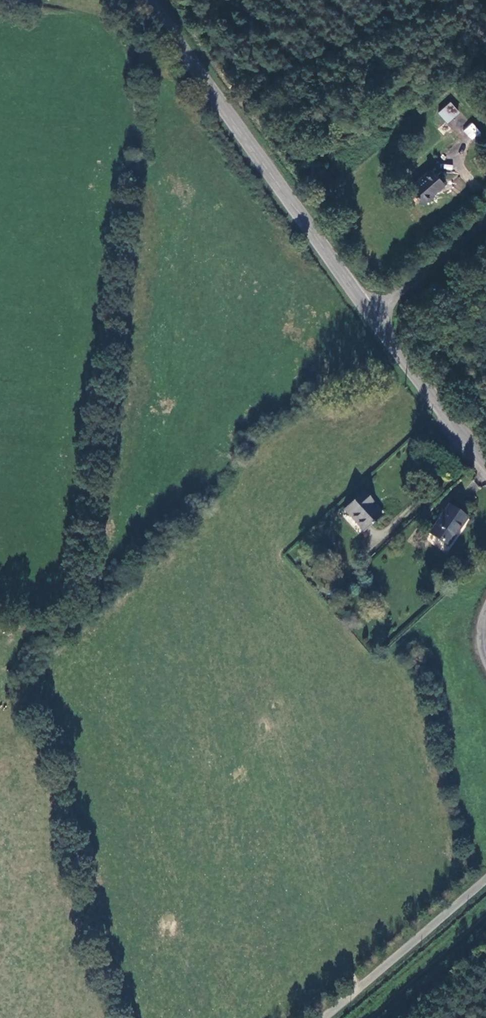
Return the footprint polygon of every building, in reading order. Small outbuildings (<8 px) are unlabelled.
[(450,101),(437,112),(447,123),(460,112),(450,101)] [(462,133),(475,142),(482,131),(469,122),(462,133)] [(442,187),(429,171),(407,189),(422,206),(442,187)] [(342,509),(363,532),(381,515),(372,505),(373,504),(363,492),(342,509)] [(447,547),(467,518),(448,506),(428,534),(447,547)]
